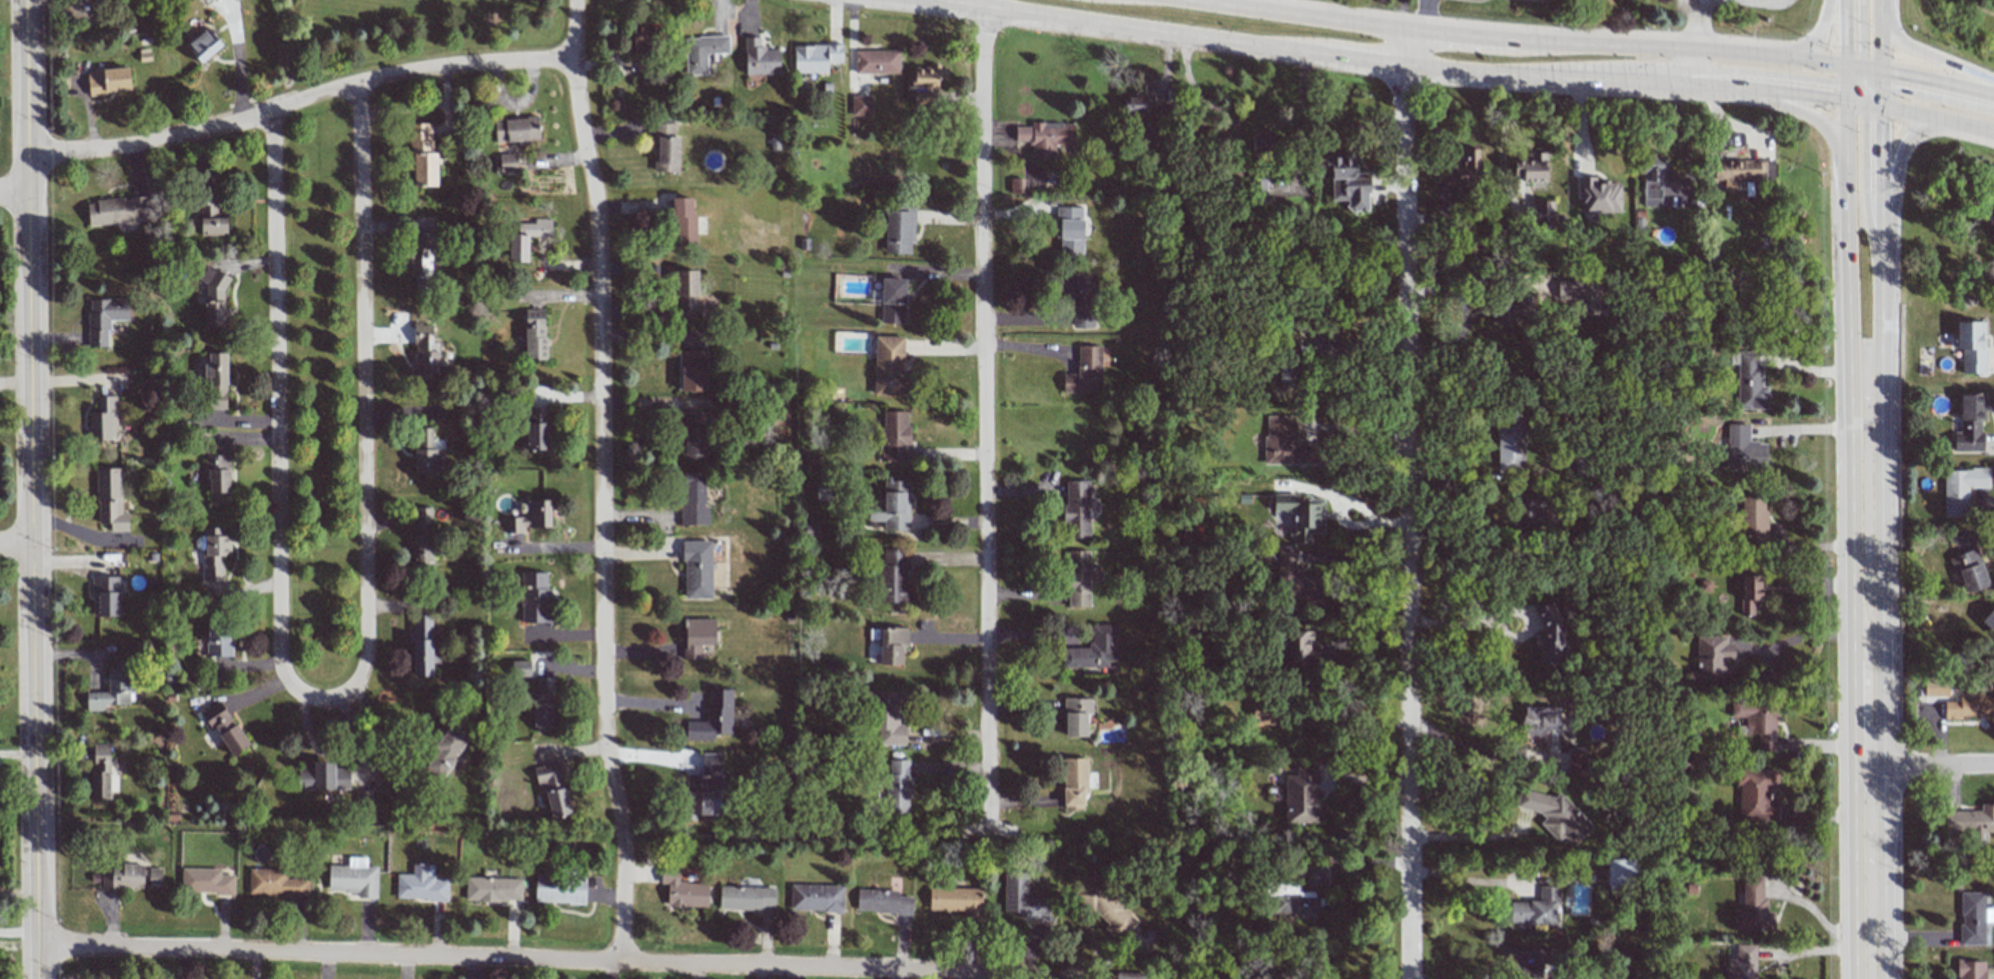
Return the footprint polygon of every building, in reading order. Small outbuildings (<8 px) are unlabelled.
[(633,54),(658,53),(657,25),(632,26),(633,54)] [(200,63),(222,46),(208,27),(185,45),(200,63)] [(686,75),(707,74),(707,54),(728,53),(728,36),(685,37),(686,75)] [(745,75),(779,74),(779,49),(760,49),(759,37),(744,37),(745,75)] [(794,73),(827,73),(827,62),(842,62),(842,45),(794,45),(794,73)] [(899,50),(855,51),(855,74),(899,73),(899,50)] [(914,66),(913,104),(928,104),(929,89),(938,89),(938,80),(946,80),(947,66),(914,66)] [(88,94),(130,92),(129,68),(87,70),(88,94)] [(871,95),(851,95),(851,117),(872,116),(871,95)] [(1124,114),(1144,115),(1144,106),(1151,106),(1151,95),(1125,95),(1124,114)] [(494,119),(495,142),(539,141),(538,118),(494,119)] [(679,172),(680,137),(674,137),(674,121),(656,121),(655,172),(679,172)] [(1054,158),(1054,146),(1074,147),(1074,124),(1031,123),(1031,127),(1015,127),(1015,144),(1032,145),(1032,157),(1054,158)] [(412,186),(437,186),(437,154),(432,154),(431,124),(411,124),(412,186)] [(1212,130),(1213,142),(1228,142),(1228,129),(1212,130)] [(1252,133),(1252,155),(1275,155),(1275,132),(1252,133)] [(1443,187),(1480,186),(1478,149),(1465,149),(1465,164),(1443,164),(1443,187)] [(1546,181),(1546,153),(1527,153),(1527,160),(1513,160),(1513,182),(1546,181)] [(499,155),(500,173),(517,173),(516,154),(499,155)] [(1643,206),(1661,207),(1661,182),(1671,182),(1671,169),(1665,169),(1665,155),(1638,154),(1637,173),(1644,173),(1643,206)] [(1332,201),(1348,200),(1348,211),(1369,211),(1369,173),(1355,173),(1354,156),(1324,156),(1325,171),(1332,171),(1332,201)] [(1773,180),(1773,160),(1713,161),(1713,180),(1723,180),(1724,190),(1736,190),(1736,181),(1773,180)] [(1621,183),(1595,183),(1595,177),(1580,177),(1581,212),(1621,212),(1621,183)] [(1252,201),(1267,200),(1266,178),(1251,178),(1252,201)] [(1009,193),(1022,193),(1022,179),(1009,179),(1009,193)] [(227,235),(226,213),(216,213),(216,192),(200,192),(200,236),(227,235)] [(89,226),(113,224),(113,232),(136,230),(135,222),(152,221),(150,197),(87,202),(89,226)] [(694,198),(672,198),(674,250),(696,249),(694,198)] [(1553,201),(1535,201),(1535,229),(1553,229),(1553,201)] [(914,242),(915,207),(886,206),(884,254),(910,254),(910,242),(914,242)] [(1082,256),(1083,207),(1056,207),(1056,220),(1060,221),(1059,255),(1082,256)] [(413,218),(413,248),(410,248),(410,277),(415,277),(415,290),(432,289),(432,218),(413,218)] [(551,237),(551,219),(534,218),(534,224),(517,223),(517,234),(509,234),(508,262),(528,263),(528,237),(551,237)] [(225,327),(224,271),(201,272),(202,282),(205,282),(205,327),(225,327)] [(697,271),(676,271),(676,321),(696,321),(697,271)] [(1094,328),(1095,273),(1060,273),(1059,300),(1072,300),(1072,328),(1094,328)] [(906,279),(882,278),(880,323),(905,324),(906,279)] [(1557,281),(1557,300),(1579,299),(1579,315),(1599,315),(1598,280),(1557,281)] [(108,347),(108,320),(129,320),(128,299),(87,300),(88,347),(108,347)] [(545,309),(524,310),(525,360),(546,360),(545,309)] [(1984,322),(1956,322),(1957,350),(1961,349),(1962,374),(1985,373),(1984,322)] [(440,341),(432,341),(432,325),(414,325),(414,370),(410,370),(410,388),(439,388),(440,341)] [(903,395),(904,337),(875,336),(874,395),(903,395)] [(1063,392),(1101,392),(1101,346),(1078,346),(1078,374),(1062,374),(1063,392)] [(679,392),(707,391),(706,351),(678,351),(679,392)] [(1738,364),(1737,409),(1767,409),(1767,386),(1761,386),(1762,365),(1757,365),(1757,353),(1730,352),(1729,364),(1738,364)] [(226,353),(208,353),(208,364),(204,364),(204,377),(208,377),(209,409),(227,409),(226,353)] [(1982,451),(1982,419),(1985,419),(1984,394),(1960,394),(1960,432),(1954,432),(1954,451),(1982,451)] [(116,396),(99,396),(99,412),(90,412),(90,440),(116,439),(116,396)] [(547,450),(548,408),(526,407),(526,450),(547,450)] [(787,411),(771,410),(771,424),(787,425),(787,411)] [(680,459),(707,458),(706,412),(679,413),(680,459)] [(908,412),(882,412),(883,462),(908,462),(908,412)] [(1264,464),(1319,464),(1319,445),(1296,444),(1296,417),(1265,416),(1264,464)] [(1524,472),(1525,416),(1497,416),(1497,472),(1524,472)] [(1767,443),(1749,442),(1749,424),(1728,424),(1727,468),(1766,469),(1767,443)] [(432,428),(414,428),(415,473),(444,473),(444,440),(432,440),(432,428)] [(208,506),(222,505),(222,492),(230,492),(229,455),(206,455),(208,506)] [(97,523),(110,523),(110,531),(128,531),(128,513),(122,513),(121,468),(96,469),(97,523)] [(1989,469),(1943,470),(1944,517),(1968,517),(1968,488),(1989,488),(1989,469)] [(680,525),(709,525),(709,507),(705,507),(704,473),(683,473),(684,500),(680,501),(680,525)] [(908,481),(883,481),(884,505),(868,505),(868,521),(883,521),(883,530),(909,530),(908,481)] [(1088,481),(1066,481),(1066,504),(1063,504),(1064,539),(1089,538),(1088,481)] [(1323,498),(1298,498),(1298,495),(1273,494),(1273,511),(1292,511),(1291,543),(1311,543),(1311,534),(1323,534),(1323,498)] [(1542,494),(1513,494),(1514,534),(1543,534),(1542,494)] [(1767,535),(1766,496),(1740,497),(1741,536),(1767,535)] [(550,527),(551,501),(519,501),(519,513),(527,513),(527,517),(505,517),(505,533),(523,534),(523,527),(550,527)] [(416,508),(416,535),(413,535),(413,564),(432,564),(432,508),(416,508)] [(223,581),(222,556),(231,556),(230,536),(221,536),(221,527),(204,528),(205,582),(223,581)] [(711,541),(683,541),(684,599),(712,598),(711,541)] [(1948,558),(1954,572),(1958,571),(1966,593),(1990,585),(1977,548),(1948,558)] [(906,603),(907,550),(881,549),(880,602),(906,603)] [(1320,575),(1296,575),(1296,549),(1278,549),(1278,598),(1304,598),(1304,605),(1320,605),(1320,575)] [(1089,551),(1067,551),(1068,608),(1089,608),(1089,551)] [(521,622),(551,622),(551,587),(547,587),(547,572),(520,573),(521,622)] [(1753,601),(1760,601),(1761,576),(1742,575),(1741,615),(1753,615),(1753,601)] [(118,617),(119,577),(91,576),(91,595),(96,596),(96,616),(118,617)] [(1541,664),(1561,664),(1561,606),(1540,606),(1541,664)] [(1980,622),(1993,635),(1993,606),(1980,622)] [(432,615),(413,616),(414,677),(433,676),(432,615)] [(684,658),(701,658),(701,645),(715,645),(714,619),(683,619),(684,658)] [(231,656),(232,625),(207,625),(207,656),(231,656)] [(1063,668),(1108,667),(1108,661),(1116,661),(1115,625),(1090,625),(1091,648),(1062,648),(1063,668)] [(879,665),(901,665),(901,647),(906,648),(907,629),(880,628),(879,665)] [(1312,631),(1281,631),(1282,665),(1318,664),(1317,647),(1312,647),(1312,631)] [(1696,671),(1688,671),(1688,682),(1728,682),(1728,660),(1734,660),(1734,643),(1726,643),(1726,636),(1696,636),(1696,671)] [(86,693),(87,711),(104,711),(104,705),(129,704),(128,660),(115,660),(115,668),(107,668),(108,692),(86,693)] [(531,676),(530,661),(511,661),(512,677),(531,676)] [(537,705),(533,705),(533,728),(554,727),(553,677),(537,678),(537,705)] [(1924,696),(1947,697),(1948,679),(1924,679),(1924,696)] [(1944,720),(1961,720),(1961,717),(1993,717),(1993,696),(1983,696),(1983,692),(1972,692),(1972,688),(1959,688),(1959,702),(1944,702),(1944,720)] [(732,689),(708,689),(707,722),(685,721),(685,740),(713,741),(713,734),(731,734),(732,689)] [(872,745),(905,745),(905,725),(898,724),(898,708),(906,709),(907,692),(873,692),(872,745)] [(1064,737),(1086,737),(1086,714),(1092,714),(1092,698),(1064,698),(1064,737)] [(201,712),(210,729),(214,727),(231,756),(248,746),(221,700),(201,712)] [(1776,752),(1776,700),(1731,700),(1731,717),(1745,717),(1745,734),(1758,734),(1758,751),(1776,752)] [(424,767),(437,779),(471,740),(452,724),(432,746),(438,751),(424,767)] [(91,800),(110,800),(109,744),(94,744),(94,771),(90,771),(91,800)] [(711,815),(712,797),(720,797),(720,805),(723,805),(724,773),(720,773),(720,754),(702,753),(702,774),(686,774),(685,815),(711,815)] [(1085,758),(1062,759),(1064,810),(1086,809),(1085,758)] [(909,760),(887,760),(888,813),(910,813),(909,760)] [(334,762),(313,762),(313,768),(298,768),(298,790),(349,789),(349,769),(334,769),(334,762)] [(534,767),(538,790),(545,789),(551,818),(570,814),(560,763),(534,767)] [(1285,823),(1318,823),(1318,768),(1296,767),(1296,776),(1285,776),(1285,823)] [(1777,823),(1778,769),(1738,769),(1738,822),(1777,823)] [(1515,807),(1543,814),(1540,824),(1557,842),(1563,837),(1572,847),(1593,827),(1559,792),(1554,797),(1520,789),(1515,807)] [(1944,812),(1945,833),(1970,833),(1970,847),(1987,846),(1986,832),(1993,832),(1993,804),(1980,804),(1981,811),(1944,812)] [(377,899),(377,867),(366,866),(367,858),(348,857),(348,866),(329,865),(328,891),(357,892),(357,898),(377,899)] [(1607,859),(1608,890),(1635,889),(1634,859),(1607,859)] [(162,888),(162,868),(143,868),(143,864),(112,864),(112,872),(101,872),(101,889),(143,890),(143,879),(148,879),(148,888),(162,888)] [(396,899),(448,900),(448,878),(428,878),(428,865),(413,864),(413,875),(397,875),(396,899)] [(1306,885),(1326,885),(1326,865),(1306,866),(1306,885)] [(707,907),(707,884),(678,884),(679,868),(661,867),(660,884),(667,884),(667,906),(707,907)] [(234,875),(220,875),(220,869),(182,868),(181,893),(234,894),(234,875)] [(249,895),(309,896),(309,879),(285,879),(285,869),(249,869),(249,895)] [(1017,917),(1052,917),(1052,899),(1027,899),(1027,874),(1004,874),(1004,912),(1017,913),(1017,917)] [(535,903),(585,904),(585,877),(578,877),(578,876),(535,875),(535,903)] [(1138,922),(1094,875),(1074,894),(1106,927),(1104,928),(1117,941),(1138,922)] [(465,901),(522,902),(522,879),(466,877),(465,901)] [(1733,909),(1734,931),(1774,930),(1774,912),(1767,912),(1767,898),(1763,898),(1762,878),(1742,878),(1743,908),(1733,909)] [(790,911),(842,912),(843,886),(790,885),(790,911)] [(774,910),(775,888),(720,886),(719,908),(774,910)] [(1509,901),(1509,923),(1557,924),(1558,886),(1539,886),(1539,902),(1509,901)] [(929,911),(962,911),(962,917),(981,917),(981,889),(929,888),(929,911)] [(912,897),(897,896),(898,891),(857,890),(856,912),(912,914),(912,897)] [(1273,914),(1292,913),(1293,917),(1318,916),(1317,892),(1272,894),(1273,914)] [(1984,944),(1984,892),(1960,892),(1960,944),(1984,944)] [(1755,945),(1736,945),(1736,958),(1726,959),(1726,978),(1756,978),(1755,945)] [(1548,949),(1501,948),(1501,970),(1525,970),(1524,978),(1548,978),(1548,949)] [(1984,961),(1958,961),(1958,978),(1984,978),(1984,961)]
